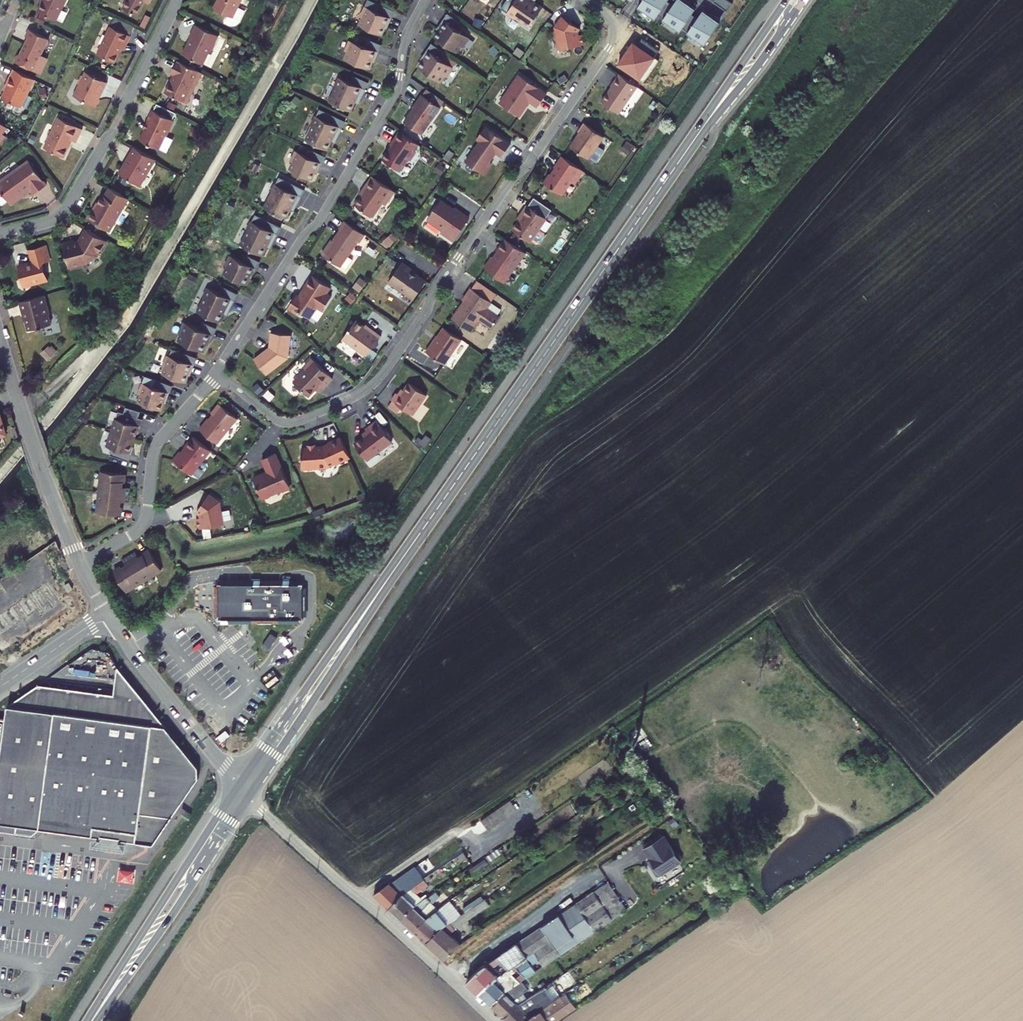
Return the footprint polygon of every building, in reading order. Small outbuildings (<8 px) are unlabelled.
[(45,5),(42,12),(60,21),(70,0),(48,0),(45,5)] [(156,0),(132,0),(127,9),(141,16),(148,1),(154,4),(156,0)] [(216,8),(230,14),(226,21),(233,25),(241,23),(247,9),(241,6),(244,0),(220,0),(216,8)] [(503,9),(510,13),(509,14),(517,20),(518,19),(531,28),(545,8),(537,2),(534,0),(509,0),(503,9)] [(657,16),(667,1),(668,0),(643,0),(638,7),(655,18),(657,16)] [(691,14),(696,8),(685,1),(685,0),(676,0),(673,5),(663,20),(680,31),(682,29),(691,14)] [(728,0),(714,0),(713,2),(727,11),(733,3),(728,0)] [(396,11),(382,5),(379,12),(368,7),(363,18),(365,19),(362,26),(384,35),(387,28),(392,18),(392,19),(396,11)] [(703,10),(697,18),(688,33),(704,44),(721,20),(715,15),(714,18),(703,10)] [(392,18),(387,28),(390,30),(398,12),(396,11),(392,19),(392,18)] [(463,23),(450,14),(445,21),(448,22),(441,31),(437,38),(458,53),(463,47),(465,48),(471,38),(458,29),(463,23)] [(137,26),(118,17),(113,27),(132,37),(137,26)] [(583,29),(565,17),(558,27),(561,47),(564,49),(587,45),(585,35),(581,36),(580,32),(583,29)] [(448,22),(445,21),(439,30),(441,31),(448,22)] [(221,35),(208,28),(201,25),(199,24),(192,36),(195,37),(193,42),(191,42),(185,52),(204,61),(206,61),(211,51),(215,49),(217,45),(217,43),(221,35)] [(117,64),(124,50),(127,43),(130,45),(133,37),(132,37),(113,27),(99,56),(117,64)] [(52,39),(32,30),(29,37),(32,38),(23,56),(22,55),(18,63),(43,75),(51,59),(43,56),(52,39)] [(381,44),(367,38),(364,45),(353,41),(349,52),(351,52),(348,60),(372,69),(375,63),(379,51),(381,44)] [(385,45),(381,44),(379,51),(375,63),(378,64),(385,45)] [(447,52),(434,44),(429,50),(432,52),(425,61),(421,67),(442,82),(447,76),(449,77),(455,68),(442,59),(447,52)] [(432,52),(429,50),(423,59),(425,61),(432,52)] [(174,79),(173,79),(167,91),(190,101),(204,71),(180,60),(174,72),(176,73),(175,75),(176,75),(174,79)] [(38,80),(17,70),(13,78),(14,79),(4,98),(24,108),(38,80)] [(372,83),(345,71),(342,78),(341,78),(337,86),(338,87),(331,102),(354,112),(358,104),(361,97),(365,98),(372,83)] [(88,72),(86,77),(83,78),(82,80),(82,82),(82,85),(83,85),(78,95),(100,106),(103,100),(102,97),(105,92),(106,93),(111,83),(88,72)] [(640,87),(621,74),(613,86),(614,87),(604,102),(621,114),(640,87)] [(513,92),(504,104),(522,117),(528,107),(527,106),(531,100),(532,101),(540,107),(549,94),(522,75),(512,88),(513,92)] [(428,88),(424,94),(442,107),(446,101),(428,88)] [(513,92),(512,88),(502,103),(504,104),(513,92)] [(406,122),(421,132),(425,132),(442,107),(424,94),(423,94),(413,108),(415,109),(406,122)] [(177,119),(156,109),(150,121),(151,121),(153,123),(151,129),(150,128),(149,129),(144,140),(152,144),(152,145),(155,146),(155,145),(163,149),(170,134),(169,132),(172,131),(177,119)] [(349,122),(323,109),(319,116),(318,115),(314,124),(315,125),(308,139),(330,151),(334,142),(338,135),(341,137),(349,122)] [(85,131),(61,118),(46,149),(66,159),(75,141),(79,144),(85,131)] [(0,120),(0,148),(9,136),(7,134),(11,128),(0,120)] [(587,124),(581,132),(582,133),(573,147),(591,159),(607,137),(587,124)] [(504,157),(513,144),(488,127),(479,139),(482,142),(468,162),(486,175),(494,163),(492,162),(498,153),(504,157)] [(391,150),(385,160),(402,172),(411,159),(414,159),(417,154),(417,151),(421,145),(403,132),(393,145),(394,146),(395,147),(392,151),(391,150)] [(131,159),(123,173),(142,184),(150,170),(152,171),(159,159),(137,146),(130,158),(131,159)] [(296,163),(292,170),(313,180),(317,174),(322,164),(324,165),(328,157),(314,151),(311,158),(299,152),(293,162),(296,163)] [(577,185),(586,171),(565,157),(557,168),(558,169),(553,175),(546,184),(555,189),(564,195),(573,182),(577,185)] [(131,159),(130,158),(122,173),(123,173),(131,159)] [(31,172),(37,168),(32,162),(20,170),(21,172),(27,167),(31,172)] [(28,196),(34,191),(37,196),(50,186),(37,168),(31,172),(27,167),(21,172),(20,170),(0,185),(14,205),(23,199),(22,197),(26,194),(28,196)] [(143,185),(152,171),(150,170),(142,184),(143,185)] [(375,177),(366,189),(368,190),(364,196),(357,205),(364,210),(374,217),(375,217),(384,203),(388,205),(397,192),(375,177)] [(276,194),(269,209),(291,220),(296,211),(299,205),(302,206),(309,192),(284,179),(280,186),(279,185),(275,194),(276,194)] [(131,197),(112,186),(107,195),(105,194),(91,219),(111,231),(131,197)] [(444,200),(443,201),(451,206),(452,208),(455,211),(457,208),(444,200)] [(443,201),(430,219),(445,229),(444,231),(444,232),(456,241),(471,220),(469,218),(471,217),(457,208),(455,211),(452,208),(451,206),(443,201)] [(530,205),(524,214),(526,215),(522,221),(515,230),(533,242),(549,219),(530,205)] [(374,217),(364,210),(363,211),(373,219),(374,217)] [(284,228),(258,215),(254,222),(253,221),(249,230),(250,230),(243,245),(265,256),(270,247),(273,241),(276,243),(284,228)] [(445,229),(430,219),(429,221),(444,231),(445,229)] [(367,235),(348,222),(342,229),(344,230),(332,246),(331,246),(325,255),(343,267),(344,266),(349,270),(355,260),(350,257),(360,242),(362,243),(367,235)] [(83,240),(80,243),(77,244),(76,242),(76,239),(65,242),(72,268),(90,263),(99,255),(109,240),(88,228),(81,240),(83,240)] [(529,253),(508,239),(499,252),(502,253),(497,260),(495,258),(494,257),(487,267),(498,275),(497,276),(506,282),(510,276),(511,277),(515,270),(514,270),(517,265),(518,266),(519,267),(529,253)] [(51,261),(47,244),(31,249),(35,261),(20,265),(25,285),(50,278),(46,263),(51,261)] [(230,267),(227,274),(248,285),(251,278),(256,268),(259,269),(263,262),(249,255),(245,262),(233,256),(228,267),(230,267)] [(405,263),(391,282),(416,300),(429,281),(419,274),(418,276),(414,273),(415,272),(416,271),(405,263)] [(332,288),(314,275),(306,287),(306,288),(306,289),(306,290),(301,298),(298,296),(295,300),(293,303),(290,308),(300,315),(301,314),(302,313),(306,315),(311,319),(319,307),(324,310),(333,297),(328,294),(332,288)] [(232,309),(240,294),(225,287),(222,293),(210,288),(205,296),(206,297),(199,312),(221,323),(226,314),(229,307),(232,309)] [(467,301),(455,319),(474,332),(481,321),(494,329),(502,317),(500,316),(490,309),(493,304),(494,303),(478,291),(473,288),(465,300),(467,301)] [(495,301),(479,289),(478,291),(494,303),(495,301)] [(29,317),(27,318),(30,330),(41,327),(41,328),(44,327),(44,326),(53,324),(50,313),(52,313),(46,294),(21,301),(24,314),(26,313),(28,313),(29,317)] [(504,311),(493,304),(490,309),(500,316),(504,311)] [(359,320),(346,339),(370,356),(384,336),(373,327),(371,329),(367,326),(359,320)] [(202,329),(187,323),(182,333),(184,334),(181,341),(205,352),(208,345),(213,335),(216,336),(219,328),(205,322),(202,329)] [(464,340),(447,328),(440,337),(440,338),(437,343),(435,342),(428,352),(447,365),(464,340)] [(293,336),(274,334),(272,350),(268,353),(268,352),(257,361),(270,376),(291,359),(293,336)] [(168,367),(166,375),(188,383),(191,375),(194,365),(195,365),(198,358),(184,352),(181,359),(170,355),(166,367),(168,367)] [(198,358),(195,365),(194,365),(191,375),(193,376),(200,358),(198,358)] [(309,370),(296,383),(312,397),(318,390),(323,386),(325,388),(326,389),(336,379),(315,359),(306,368),(309,370)] [(144,396),(141,403),(163,411),(166,403),(170,393),(171,393),(174,386),(148,376),(141,395),(144,396)] [(399,394),(394,401),(395,401),(404,408),(416,415),(429,396),(411,383),(406,391),(403,396),(400,395),(399,394)] [(174,386),(171,393),(170,393),(166,403),(169,404),(175,386),(174,386)] [(272,391),(266,396),(272,402),(277,397),(272,391)] [(404,408),(395,401),(391,407),(400,414),(404,408)] [(211,418),(202,429),(220,443),(240,418),(222,404),(215,412),(216,414),(212,419),(211,418)] [(143,412),(128,407),(126,413),(141,418),(143,412)] [(4,409),(0,411),(0,441),(2,441),(6,440),(4,434),(11,432),(4,409)] [(121,412),(114,433),(136,440),(139,431),(140,426),(138,425),(141,418),(126,413),(121,412)] [(370,460),(395,441),(379,421),(368,429),(369,431),(371,433),(366,436),(357,443),(370,460)] [(114,433),(109,446),(115,448),(112,458),(126,463),(129,453),(131,454),(133,448),(136,440),(114,433)] [(309,446),(304,447),(305,455),(303,457),(305,459),(305,467),(319,466),(319,468),(331,467),(331,466),(339,462),(340,464),(348,460),(347,459),(350,457),(352,457),(343,436),(330,442),(330,443),(331,444),(329,445),(327,445),(326,445),(325,445),(325,446),(324,446),(324,447),(319,447),(319,445),(319,443),(309,444),(309,446)] [(194,475),(213,451),(196,437),(187,447),(188,448),(185,452),(182,453),(176,460),(194,475)] [(136,449),(133,448),(131,454),(129,453),(126,463),(131,464),(136,449)] [(265,474),(256,478),(265,498),(284,490),(287,491),(291,490),(292,486),(278,453),(264,459),(270,472),(270,473),(267,475),(265,474)] [(102,492),(131,496),(132,488),(124,487),(125,483),(126,483),(127,474),(105,471),(102,492)] [(130,503),(131,496),(102,492),(99,512),(122,515),(123,507),(121,507),(122,502),(130,503)] [(226,522),(222,502),(212,495),(199,512),(203,514),(203,518),(199,519),(201,529),(206,528),(213,527),(224,525),(226,522)] [(213,527),(206,528),(208,538),(215,537),(213,527)] [(138,552),(131,556),(146,581),(164,570),(153,551),(145,555),(146,557),(142,559),(138,552)] [(146,581),(131,556),(125,560),(129,567),(125,569),(124,568),(117,572),(129,592),(146,581)] [(1,601),(17,589),(9,577),(0,583),(0,600),(1,601)] [(219,583),(220,619),(305,618),(304,582),(291,583),(291,580),(285,580),(285,583),(262,583),(262,580),(234,580),(234,583),(219,583)] [(39,586),(18,601),(27,613),(48,597),(39,586)] [(18,601),(13,605),(22,616),(27,613),(18,601)] [(0,615),(0,631),(1,632),(22,616),(13,605),(0,615)] [(273,634),(265,646),(271,651),(280,638),(273,634)] [(121,666),(117,695),(147,699),(121,666)] [(11,706),(9,720),(0,719),(0,747),(5,748),(0,785),(0,831),(35,836),(43,829),(105,838),(105,836),(123,838),(123,840),(140,842),(143,819),(171,823),(199,777),(201,766),(169,726),(147,699),(117,695),(41,685),(11,706)] [(143,819),(140,842),(157,845),(171,823),(143,819)] [(658,840),(646,848),(652,857),(655,860),(653,864),(657,871),(661,870),(663,873),(683,859),(682,858),(685,856),(680,849),(677,851),(666,834),(664,836),(662,833),(656,837),(658,840)] [(403,895),(428,879),(443,869),(471,850),(465,841),(422,871),(418,865),(393,884),(392,882),(375,894),(391,908),(403,895)] [(655,860),(652,857),(649,860),(660,875),(663,873),(661,870),(657,871),(653,864),(655,860)] [(712,892),(722,884),(713,870),(702,878),(712,892)] [(620,885),(615,878),(500,954),(505,959),(512,966),(517,963),(620,895),(615,888),(620,885)] [(391,908),(404,920),(416,906),(424,901),(418,893),(431,884),(428,879),(403,895),(391,908)] [(416,906),(404,920),(416,931),(435,912),(438,914),(445,909),(445,906),(433,895),(424,901),(416,906)] [(620,895),(517,963),(528,974),(628,909),(620,895)] [(440,929),(428,942),(447,959),(459,946),(464,943),(453,933),(459,929),(459,928),(492,905),(487,897),(453,920),(440,929)] [(453,920),(445,909),(438,914),(435,912),(416,931),(428,942),(440,929),(453,920)] [(488,962),(494,968),(505,959),(500,954),(488,962)] [(494,968),(488,962),(470,981),(482,993),(500,974),(494,968)] [(512,966),(500,974),(511,985),(515,983),(528,974),(517,963),(512,966)] [(494,1004),(511,985),(500,974),(482,993),(494,1004)] [(538,1013),(563,996),(564,994),(555,981),(527,1000),(521,1004),(519,1003),(506,1016),(511,1020),(526,1020),(538,1013)] [(494,1004),(506,1016),(519,1003),(521,1004),(527,1000),(515,983),(511,985),(494,1004)] [(546,1020),(568,1005),(569,1006),(574,1002),(567,992),(564,994),(563,996),(538,1013),(526,1020),(547,1020),(546,1020)] [(574,1002),(569,1006),(568,1005),(546,1020),(547,1020),(559,1020),(578,1008),(574,1002)]
